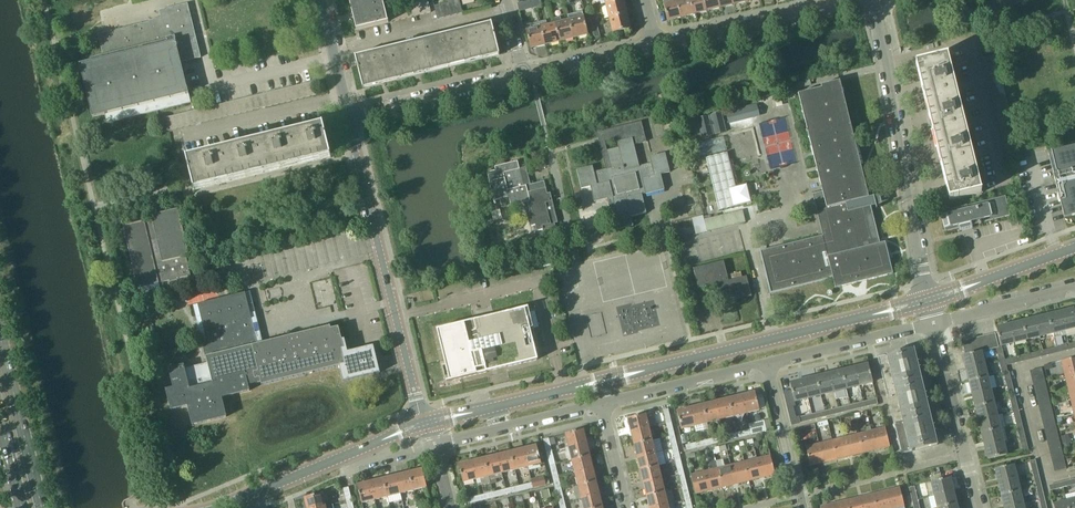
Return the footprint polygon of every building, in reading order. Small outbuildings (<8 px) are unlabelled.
[(357,30),(389,22),(388,22),(383,0),(350,0),(357,30)] [(422,1),(425,14),(432,12),(429,0),(424,0),(422,1)] [(453,1),(456,14),(462,13),(459,0),(457,0),(453,1)] [(610,19),(627,14),(624,0),(606,4),(610,19)] [(668,21),(681,18),(677,1),(670,3),(669,0),(663,0),(668,21)] [(677,1),(681,18),(694,14),(690,0),(677,0),(677,1)] [(694,14),(707,11),(704,0),(690,0),(694,14)] [(707,11),(721,8),(719,0),(704,0),(707,11)] [(419,15),(425,14),(422,1),(415,2),(419,15)] [(450,16),(456,14),(453,1),(447,3),(450,16)] [(415,2),(409,4),(412,17),(419,15),(415,2)] [(98,34),(104,59),(79,64),(93,118),(104,115),(106,123),(191,103),(181,63),(201,57),(188,3),(159,10),(161,18),(149,21),(149,22),(98,34)] [(444,17),(450,16),(447,3),(441,4),(444,17)] [(405,19),(412,17),(409,4),(402,5),(405,19)] [(444,17),(441,4),(435,6),(438,19),(444,17)] [(402,5),(396,7),(399,20),(405,19),(402,5)] [(392,22),(399,20),(396,7),(389,9),(392,22)] [(610,19),(613,33),(631,29),(627,14),(610,19)] [(554,19),(555,24),(559,42),(574,38),(569,20),(561,22),(560,17),(554,19)] [(569,20),(574,38),(588,35),(584,17),(569,20)] [(540,22),(541,27),(546,45),(559,42),(555,24),(547,26),(546,21),(540,22)] [(540,22),(526,26),(531,49),(546,45),(541,27),(540,22)] [(458,32),(466,63),(500,55),(492,23),(492,24),(458,32)] [(432,72),(466,63),(458,32),(424,41),(432,72)] [(978,38),(983,57),(996,54),(995,50),(997,49),(996,45),(994,45),(991,35),(978,38)] [(398,80),(432,72),(424,41),(390,49),(398,80)] [(363,88),(398,80),(390,49),(357,57),(356,56),(355,57),(363,88)] [(983,57),(985,64),(998,60),(996,54),(983,57)] [(948,57),(916,64),(916,65),(919,64),(927,98),(956,91),(947,57),(948,57)] [(999,67),(998,60),(985,64),(986,70),(999,67)] [(986,70),(988,76),(1001,73),(999,67),(986,70)] [(1002,79),(1001,73),(988,76),(989,83),(1002,79)] [(1004,86),(1002,79),(989,83),(991,89),(1004,86)] [(307,83),(310,96),(317,94),(314,81),(307,83)] [(868,196),(866,186),(840,81),(821,85),(821,88),(798,94),(821,185),(833,233),(760,251),(766,272),(771,293),(833,278),(835,288),(847,285),(865,281),(893,274),(885,242),(880,243),(868,196)] [(300,84),(303,97),(310,96),(307,83),(300,84)] [(294,86),(297,99),(303,97),(300,84),(294,86)] [(287,87),(290,100),(297,99),(294,86),(287,87)] [(1005,92),(1004,86),(991,89),(992,95),(1005,92)] [(281,89),(284,102),(290,100),(287,87),(281,89)] [(275,90),(278,103),(284,102),(281,89),(275,90)] [(268,92),(271,105),(278,103),(275,90),(268,92)] [(956,91),(927,98),(936,132),(964,125),(956,91)] [(262,94),(265,106),(271,105),(268,92),(262,94)] [(1007,98),(1005,92),(992,95),(994,102),(1007,98)] [(262,94),(256,95),(259,108),(265,106),(262,94)] [(259,108),(256,95),(249,97),(252,109),(259,108)] [(243,98),(246,111),(252,109),(249,97),(243,98)] [(236,100),(239,112),(246,111),(243,98),(236,100)] [(1009,105),(1007,98),(994,102),(996,108),(1009,105)] [(230,101),(233,114),(239,112),(236,100),(230,101)] [(224,103),(227,116),(233,114),(230,101),(224,103)] [(217,104),(220,117),(227,116),(224,103),(217,104)] [(211,106),(214,119),(220,117),(217,104),(211,106)] [(749,106),(752,118),(759,116),(757,104),(749,106)] [(1010,111),(1009,105),(996,108),(997,114),(1010,111)] [(205,107),(208,120),(214,119),(211,106),(205,107)] [(205,107),(198,109),(201,122),(208,120),(205,107)] [(201,122),(198,109),(192,110),(195,123),(201,122)] [(185,112),(188,125),(195,123),(192,110),(185,112)] [(1012,117),(1010,111),(997,114),(999,121),(1012,117)] [(179,113),(182,126),(188,125),(185,112),(179,113)] [(721,112),(711,115),(715,135),(726,132),(722,113),(721,112)] [(179,113),(173,115),(176,128),(182,126),(179,113)] [(176,128),(173,115),(166,117),(169,129),(176,128)] [(708,115),(698,118),(702,138),(713,135),(708,115)] [(169,129),(166,117),(159,118),(162,131),(169,129)] [(1013,124),(1012,117),(999,121),(1000,127),(1013,124)] [(612,214),(611,215),(615,230),(634,226),(631,217),(646,213),(647,213),(643,195),(646,194),(665,190),(661,174),(671,172),(666,153),(650,157),(651,163),(633,168),(628,146),(647,141),(642,121),(615,128),(598,133),(607,169),(606,169),(595,172),(594,166),(577,170),(582,189),(591,187),(595,202),(608,198),(612,214)] [(1015,130),(1013,124),(1000,127),(1002,133),(1015,130)] [(964,125),(936,132),(944,166),(973,158),(964,125)] [(323,126),(289,135),(296,163),(330,155),(331,158),(332,158),(324,126),(323,126)] [(1016,136),(1015,130),(1002,133),(1003,140),(1016,136)] [(289,135),(256,143),(263,171),(296,163),(289,135)] [(1018,143),(1016,136),(1003,140),(1005,146),(1018,143)] [(694,159),(727,151),(723,137),(691,145),(694,159)] [(256,143),(222,151),(229,180),(263,171),(256,143)] [(1020,149),(1018,143),(1005,146),(1007,152),(1020,149)] [(1048,152),(1064,218),(1074,215),(1074,145),(1048,152)] [(1020,149),(1007,152),(1008,159),(1021,155),(1020,149)] [(187,159),(195,191),(195,188),(229,180),(222,151),(188,159),(187,159)] [(736,187),(728,153),(706,158),(719,210),(751,202),(747,184),(736,187)] [(973,158),(944,166),(953,199),(950,200),(950,201),(981,193),(981,192),(973,158)] [(527,168),(520,169),(518,162),(496,167),(497,171),(488,173),(495,200),(494,200),(495,201),(500,200),(503,208),(511,205),(512,206),(512,205),(530,201),(533,213),(528,214),(531,227),(536,226),(538,232),(544,230),(545,236),(558,233),(556,224),(559,224),(551,194),(548,194),(545,182),(531,185),(528,172),(527,168)] [(946,231),(959,227),(979,223),(979,224),(981,223),(981,222),(1011,215),(1006,195),(957,207),(941,211),(946,231)] [(187,257),(190,256),(179,209),(152,216),(152,219),(124,226),(140,293),(161,288),(160,283),(191,275),(187,257)] [(704,220),(707,232),(746,222),(743,210),(704,220)] [(230,266),(229,258),(207,263),(205,253),(198,254),(202,273),(230,266)] [(729,281),(724,261),(694,268),(699,288),(717,283),(722,303),(752,296),(747,276),(729,281)] [(331,329),(331,326),(263,343),(261,334),(251,291),(198,304),(199,304),(194,306),(202,341),(208,364),(209,363),(209,365),(186,370),(184,365),(170,369),(170,368),(168,369),(169,372),(170,372),(174,388),(167,390),(172,410),(188,405),(193,425),(226,417),(221,397),(250,390),(249,386),(261,383),(262,385),(340,366),(344,381),(380,372),(374,346),(348,352),(347,347),(345,339),(342,340),(339,327),(331,329)] [(525,308),(437,330),(446,365),(443,366),(445,376),(448,376),(450,381),(538,360),(535,349),(538,348),(536,338),(533,339),(525,308)] [(1066,330),(1074,328),(1074,311),(1074,308),(1061,312),(1066,330)] [(1061,312),(1048,315),(1053,333),(1066,330),(1061,312)] [(1048,315),(1035,318),(1040,336),(1053,333),(1048,315)] [(1022,321),(1027,340),(1040,336),(1035,318),(1022,321)] [(1022,321),(1009,324),(1014,343),(1027,340),(1022,321)] [(1009,324),(996,327),(1001,346),(1014,343),(1009,324)] [(996,348),(999,347),(999,346),(995,333),(989,335),(992,349),(996,348)] [(986,351),(992,349),(989,335),(982,336),(986,351)] [(975,338),(979,351),(981,351),(982,352),(986,351),(982,336),(975,338)] [(972,353),(979,351),(975,338),(969,340),(972,353)] [(972,353),(969,340),(962,341),(965,355),(972,353)] [(1069,344),(1056,347),(1058,353),(1071,349),(1069,344)] [(996,348),(999,360),(1005,359),(1001,346),(999,346),(999,347),(996,348)] [(1056,347),(1043,350),(1045,356),(1058,353),(1056,347)] [(896,393),(902,417),(900,417),(901,420),(894,422),(902,454),(911,451),(911,452),(938,445),(914,348),(878,357),(887,396),(896,393)] [(1032,359),(1045,356),(1043,350),(1030,353),(1032,359)] [(981,351),(979,351),(972,353),(965,355),(963,355),(966,368),(985,364),(982,352),(981,351)] [(1030,353),(1017,357),(1019,362),(1027,360),(1032,359),(1030,353)] [(1017,357),(1005,360),(1006,365),(1019,362),(1017,357)] [(1074,372),(1074,358),(1061,361),(1065,374),(1074,372)] [(1002,374),(1003,374),(1008,372),(1006,365),(1005,360),(1005,359),(999,360),(1002,374)] [(985,364),(966,368),(969,381),(988,377),(994,375),(991,362),(985,364)] [(860,386),(873,382),(869,364),(855,367),(860,386)] [(847,389),(860,386),(855,367),(852,368),(842,370),(847,389)] [(1030,371),(1031,377),(1043,374),(1042,368),(1030,371)] [(847,389),(842,370),(829,374),(834,392),(836,400),(849,396),(847,389)] [(1003,374),(1007,386),(1012,385),(1009,372),(1008,372),(1003,374)] [(1068,387),(1074,386),(1074,372),(1065,374),(1068,387)] [(821,395),(834,392),(829,374),(825,375),(816,377),(821,395)] [(1033,384),(1045,381),(1043,374),(1031,377),(1033,384)] [(988,377),(969,381),(973,394),(991,390),(997,388),(994,375),(988,377)] [(803,380),(808,398),(821,395),(816,377),(808,379),(803,380)] [(795,401),(808,398),(803,380),(790,383),(795,401)] [(1033,384),(1034,389),(1046,386),(1045,381),(1033,384)] [(1007,386),(1010,399),(1016,398),(1012,385),(1007,386)] [(1036,395),(1048,392),(1046,386),(1034,389),(1036,395)] [(973,394),(976,407),(994,403),(991,390),(973,394)] [(742,395),(747,414),(760,410),(755,392),(742,395)] [(1036,395),(1037,401),(1049,398),(1048,392),(1036,395)] [(734,417),(747,414),(742,395),(729,398),(734,417)] [(721,420),(734,417),(729,398),(716,401),(721,420)] [(1010,399),(1013,412),(1019,411),(1016,398),(1010,399)] [(1037,401),(1039,407),(1051,404),(1049,398),(1037,401)] [(877,399),(864,402),(865,407),(878,404),(877,399)] [(721,420),(716,401),(703,404),(708,423),(721,420)] [(851,405),(852,410),(865,407),(864,402),(851,405)] [(998,416),(994,403),(976,407),(979,420),(998,416)] [(695,426),(708,423),(703,404),(690,408),(695,426)] [(1039,407),(1040,413),(1052,410),(1051,404),(1039,407)] [(851,405),(838,408),(839,414),(852,410),(851,405)] [(695,426),(690,408),(677,411),(682,429),(695,426)] [(825,411),(826,417),(839,414),(838,408),(825,411)] [(663,410),(666,423),(672,422),(668,409),(663,410)] [(1040,413),(1042,419),(1054,416),(1052,410),(1040,413)] [(825,411),(812,414),(813,420),(826,417),(825,411)] [(1013,412),(1016,425),(1022,424),(1019,411),(1013,412)] [(628,419),(631,432),(649,427),(646,414),(628,419)] [(800,423),(813,420),(812,414),(799,417),(800,423)] [(1001,429),(998,416),(979,420),(982,433),(1001,429)] [(1042,419),(1043,425),(1055,422),(1054,416),(1042,419)] [(749,424),(750,430),(752,435),(767,431),(764,421),(749,424)] [(669,436),(675,435),(672,422),(666,423),(669,436)] [(1043,425),(1045,431),(1057,428),(1055,422),(1043,425)] [(1016,425),(1019,438),(1025,437),(1022,424),(1016,425)] [(634,445),(653,440),(649,427),(631,432),(634,445)] [(885,427),(872,430),(877,450),(890,447),(885,427)] [(1058,434),(1057,428),(1045,431),(1046,437),(1058,434)] [(1004,442),(1001,429),(982,433),(985,447),(1004,442)] [(569,447),(587,443),(584,430),(565,434),(569,447)] [(750,430),(738,433),(739,438),(752,435),(750,430)] [(859,434),(864,453),(877,450),(872,430),(859,434)] [(738,433),(725,436),(726,441),(739,438),(738,433)] [(859,434),(846,437),(850,456),(864,453),(859,434)] [(1046,437),(1048,443),(1059,440),(1058,434),(1046,437)] [(669,436),(673,449),(678,448),(675,435),(669,436)] [(712,439),(713,444),(726,441),(725,436),(712,439)] [(832,440),(837,460),(850,456),(846,437),(832,440)] [(1019,438),(1022,450),(1028,449),(1025,437),(1019,438)] [(549,438),(544,440),(547,452),(552,451),(549,438)] [(712,439),(699,442),(700,448),(713,444),(712,439)] [(634,445),(637,458),(656,453),(653,440),(634,445)] [(832,440),(819,443),(824,463),(837,460),(832,440)] [(1048,443),(1049,449),(1061,446),(1059,440),(1048,443)] [(686,446),(688,451),(700,448),(699,442),(686,446)] [(1004,442),(985,447),(988,460),(1007,455),(1004,442)] [(569,447),(572,460),(590,456),(588,447),(587,443),(569,447)] [(811,466),(824,463),(819,443),(806,447),(811,466)] [(537,445),(524,448),(529,467),(542,464),(537,445)] [(1049,449),(1050,455),(1062,452),(1061,446),(1049,449)] [(529,467),(524,448),(511,452),(516,470),(529,467)] [(673,449),(676,462),(681,461),(678,448),(673,449)] [(556,464),(552,451),(547,452),(550,465),(556,464)] [(511,452),(498,455),(503,473),(516,470),(511,452)] [(1050,455),(1052,461),(1064,458),(1062,452),(1050,455)] [(641,471),(659,466),(656,453),(637,458),(641,471)] [(485,458),(489,476),(503,473),(498,455),(485,458)] [(771,455),(757,459),(762,478),(775,475),(771,455)] [(575,473),(593,469),(592,465),(590,456),(572,460),(575,473)] [(485,458),(472,461),(476,480),(489,476),(485,458)] [(1052,461),(1053,467),(1065,464),(1064,458),(1052,461)] [(749,481),(762,478),(757,459),(744,462),(749,481)] [(1030,460),(1033,473),(1038,472),(1035,459),(1030,460)] [(463,483),(476,480),(472,461),(459,464),(463,483)] [(679,475),(684,474),(681,461),(676,462),(679,475)] [(736,485),(749,481),(744,462),(731,465),(736,485)] [(556,464),(550,465),(553,478),(559,477),(556,464)] [(1018,470),(1015,470),(1013,464),(995,469),(998,482),(1017,477),(1019,476),(1018,470)] [(1067,470),(1065,464),(1053,467),(1055,473),(1067,470)] [(723,488),(736,485),(731,465),(718,468),(723,488)] [(641,471),(644,483),(662,479),(659,466),(641,471)] [(723,488),(718,468),(705,472),(709,491),(723,488)] [(414,491),(427,487),(423,469),(409,472),(414,491)] [(575,473),(578,486),(597,481),(594,473),(593,469),(575,473)] [(401,494),(414,491),(409,472),(396,475),(401,494)] [(696,494),(709,491),(705,472),(691,475),(696,494)] [(1036,486),(1042,485),(1038,472),(1033,473),(1036,486)] [(679,475),(682,488),(687,487),(684,474),(679,475)] [(388,497),(401,494),(396,475),(383,478),(388,497)] [(532,479),(533,483),(534,488),(547,485),(545,475),(532,479)] [(998,482),(1001,495),(1020,490),(1018,485),(1022,484),(1021,477),(1019,477),(1019,476),(1017,477),(998,482)] [(562,490),(559,477),(553,478),(556,491),(562,490)] [(375,500),(388,497),(383,478),(370,482),(375,500)] [(950,478),(932,482),(935,495),(953,491),(950,478)] [(644,483),(647,496),(665,492),(662,479),(644,483)] [(1074,485),(1074,479),(1062,482),(1063,487),(1074,485)] [(599,491),(597,481),(578,486),(573,487),(576,500),(581,499),(600,494),(599,491)] [(375,500),(370,482),(357,485),(362,503),(375,500)] [(1063,487),(1062,482),(1049,485),(1051,491),(1063,487)] [(520,486),(521,491),(534,488),(533,483),(520,486)] [(1036,486),(1039,499),(1045,498),(1042,485),(1036,486)] [(506,489),(508,494),(521,491),(520,486),(506,489)] [(343,489),(346,501),(352,500),(349,487),(343,489)] [(682,488),(685,501),(691,499),(687,487),(682,488)] [(910,488),(913,500),(918,499),(915,487),(910,488)] [(887,491),(891,507),(898,507),(905,506),(900,488),(887,491)] [(493,492),(495,498),(508,494),(506,489),(493,492)] [(562,490),(556,491),(560,504),(566,503),(562,490)] [(1005,507),(1023,503),(1020,490),(1001,495),(1005,507)] [(887,491),(874,494),(877,507),(891,507),(887,491)] [(953,491),(935,495),(938,507),(957,504),(953,491)] [(480,495),(481,501),(495,498),(493,492),(480,495)] [(650,507),(656,507),(669,505),(665,492),(647,496),(650,507)] [(323,493),(304,498),(307,507),(318,507),(326,506),(323,493)] [(584,507),(601,507),(603,507),(601,499),(600,494),(581,499),(584,507)] [(874,494),(860,497),(863,507),(877,507),(874,494)] [(480,495),(468,498),(469,504),(481,501),(480,495)] [(524,502),(523,495),(515,497),(517,503),(524,502)] [(860,497),(847,501),(849,507),(863,507),(860,497)] [(1045,498),(1039,499),(1041,507),(1047,507),(1045,498)] [(1067,501),(1068,507),(1074,507),(1074,499),(1067,501)]
